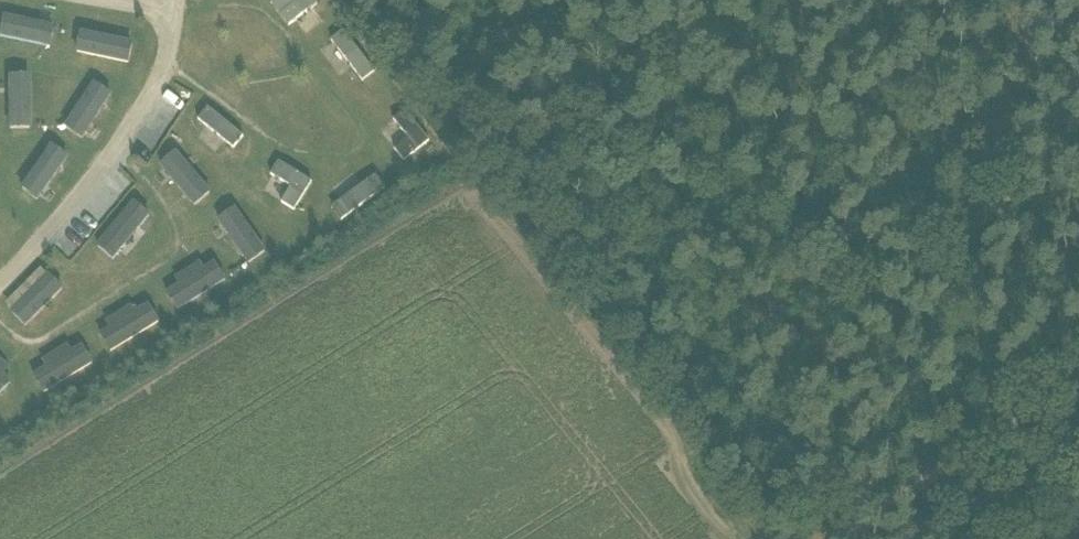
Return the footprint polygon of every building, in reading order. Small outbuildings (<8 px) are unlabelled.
[(318,4),(315,0),(275,0),(271,3),(289,27),(318,4)] [(59,53),(66,17),(0,3),(0,41),(59,53)] [(76,19),(68,55),(137,70),(145,34),(76,19)] [(341,19),(312,43),(357,100),(387,77),(341,19)] [(35,138),(34,66),(0,66),(0,138),(35,138)] [(58,132),(90,153),(127,94),(96,74),(58,132)] [(202,101),(181,127),(231,166),(252,141),(202,101)] [(404,161),(430,141),(406,110),(393,119),(409,138),(395,149),(404,161)] [(13,193),(44,215),(84,157),(54,136),(13,193)] [(147,169),(193,224),(221,201),(174,146),(147,169)] [(314,203),(336,234),(398,187),(376,157),(314,203)] [(295,211),(312,181),(278,161),(270,174),(291,187),(282,203),(295,211)] [(117,274),(164,217),(135,193),(88,251),(117,274)] [(203,217),(247,279),(281,255),(237,193),(203,217)] [(154,289),(175,320),(236,281),(216,249),(154,289)] [(75,288),(49,262),(0,312),(0,313),(26,338),(75,288)] [(87,329),(106,361),(170,323),(150,291),(87,329)] [(20,371),(40,403),(103,364),(83,332),(20,371)] [(26,384),(0,355),(0,407),(26,384)]
